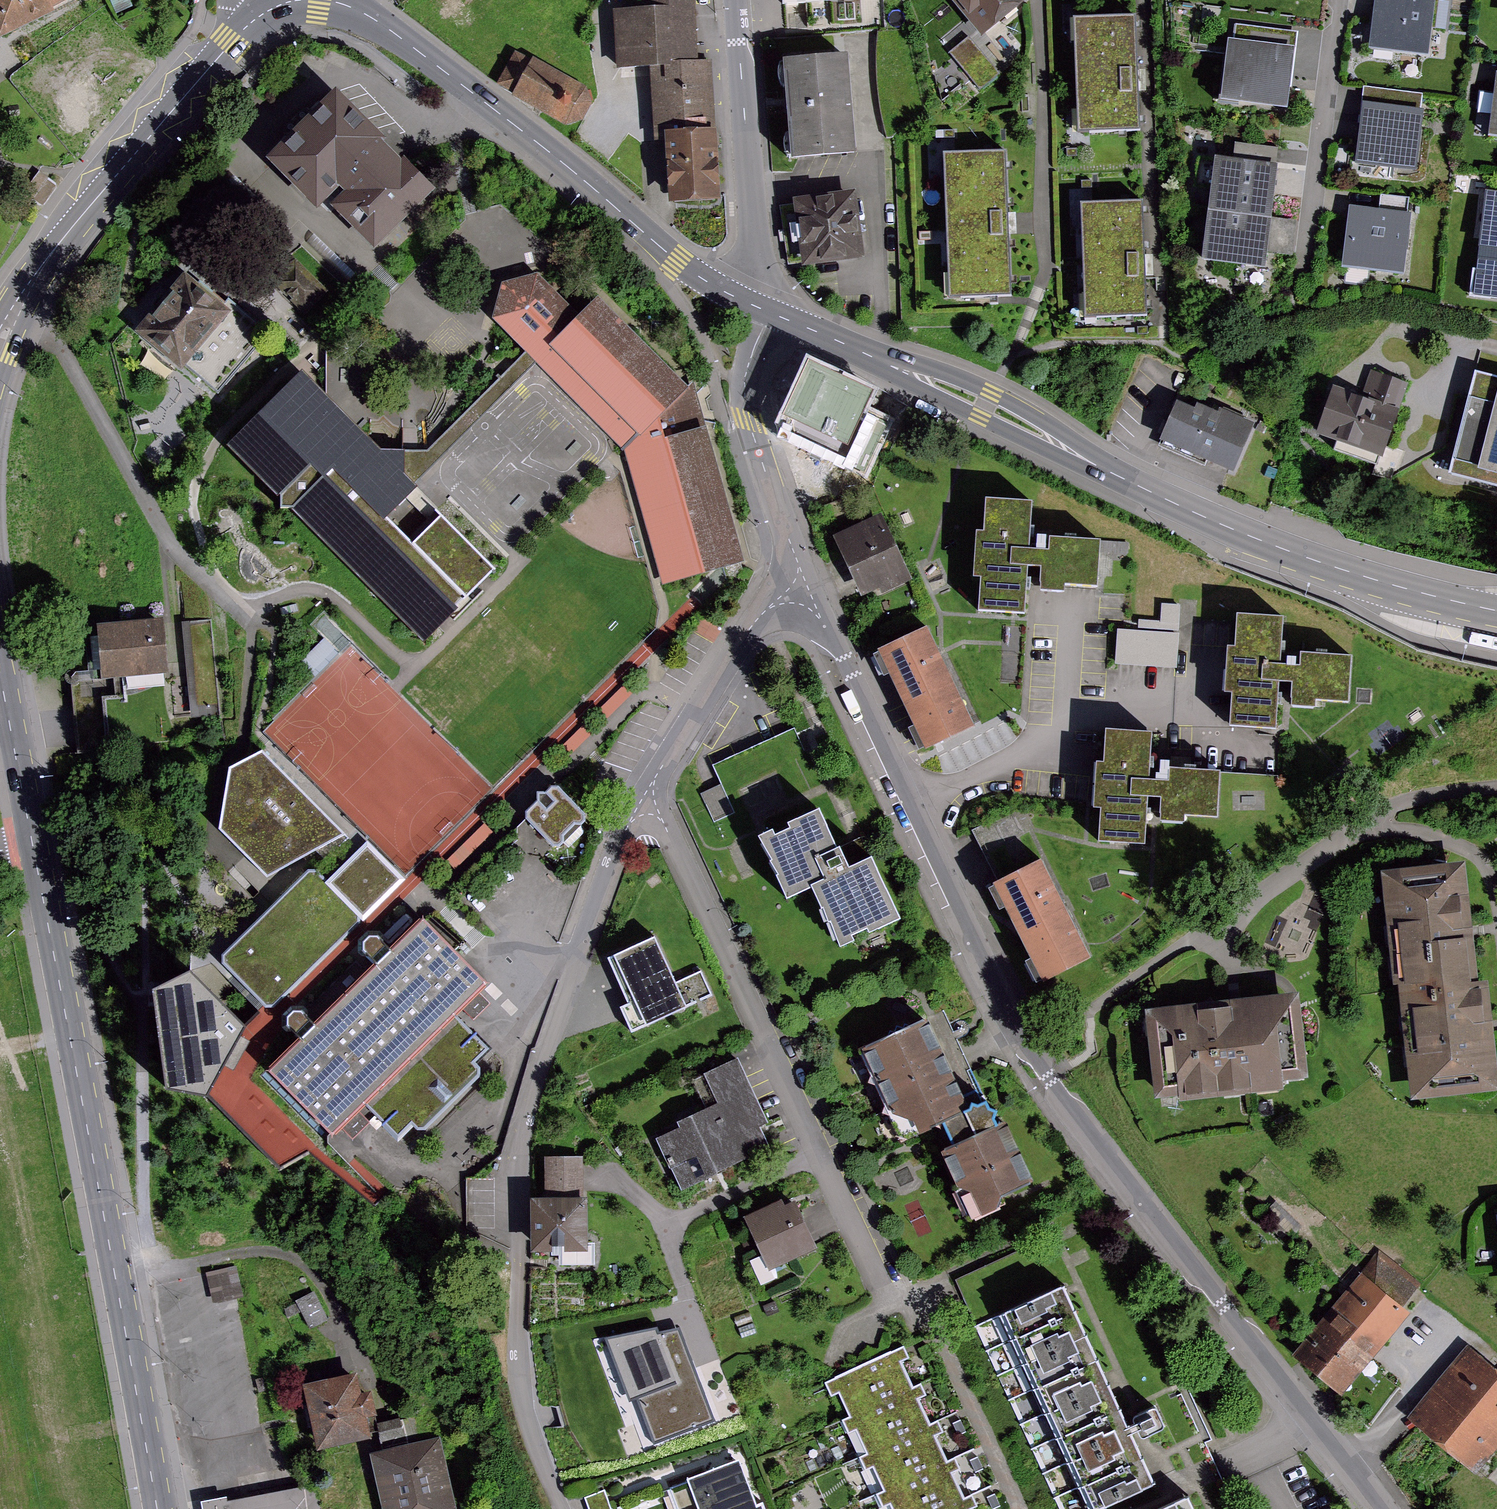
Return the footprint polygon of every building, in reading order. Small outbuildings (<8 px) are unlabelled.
[(4,41),(81,0),(0,0),(0,34),(4,41)] [(652,7),(617,10),(621,70),(648,68),(654,140),(675,138),(680,209),(731,205),(725,131),(718,131),(712,61),(699,63),(694,0),(651,0),(652,7)] [(783,21),(856,16),(854,0),(781,0),(783,21)] [(976,30),(1015,0),(953,0),(976,30)] [(1369,48),(1431,56),(1437,0),(1375,0),(1369,48)] [(1128,22),(1074,25),(1079,134),(1133,131),(1128,22)] [(1296,32),(1243,25),(1240,41),(1294,49),(1296,32)] [(1240,41),(1236,41),(1227,100),(1290,109),(1298,50),(1294,49),(1240,41)] [(981,52),(963,69),(984,92),(1003,75),(981,52)] [(864,53),(791,59),(793,78),(802,78),(806,133),(794,134),(796,157),(871,151),(864,53)] [(533,65),(515,55),(502,81),(517,89),(513,95),(568,124),(584,121),(594,103),(589,84),(537,57),(533,65)] [(1425,95),(1367,88),(1365,107),(1423,114),(1425,95)] [(341,102),(272,167),(315,213),(335,194),(340,200),(329,210),(371,255),(432,198),(341,102)] [(1423,114),(1365,107),(1359,162),(1421,170),(1428,115),(1423,114)] [(1004,155),(945,158),(953,302),(1012,299),(1004,155)] [(1216,162),(1211,213),(1278,219),(1283,168),(1216,162)] [(798,208),(777,211),(784,265),(803,263),(804,271),(867,262),(857,192),(797,201),(798,208)] [(1488,239),(1496,240),(1496,193),(1493,192),(1488,239)] [(1384,195),(1381,216),(1412,220),(1414,199),(1384,195)] [(1140,209),(1086,211),(1091,320),(1145,318),(1140,209)] [(1381,216),(1356,212),(1348,270),(1403,277),(1412,220),(1381,216)] [(1278,219),(1211,213),(1205,263),(1273,269),(1278,219)] [(1488,239),(1481,291),(1496,293),(1496,240),(1488,239)] [(333,295),(294,257),(271,280),(310,318),(333,295)] [(545,361),(549,366),(598,319),(552,274),(515,284),(504,317),(536,351),(545,361)] [(192,278),(142,338),(219,401),(268,341),(192,278)] [(826,361),(799,348),(787,373),(807,382),(786,423),(860,459),(879,422),(864,415),(874,394),(823,369),(826,361)] [(393,461),(417,485),(545,361),(536,351),(533,354),(513,373),(431,454),(393,461)] [(1402,455),(1423,378),(1379,365),(1371,393),(1342,385),(1329,433),(1349,438),(1346,451),(1389,462),(1391,452),(1402,455)] [(1478,367),(1451,471),(1496,483),(1496,372),(1478,367)] [(326,392),(308,373),(233,447),(279,494),(281,508),(294,510),(423,644),(498,569),(446,515),(418,542),(394,516),(422,490),(417,485),(393,461),(326,392)] [(708,432),(697,391),(633,451),(708,432)] [(1205,415),(1174,403),(1156,449),(1235,481),(1257,424),(1209,405),(1205,415)] [(1032,505),(986,502),(984,534),(977,534),(974,580),(981,580),(979,613),(1026,616),(1029,571),(1043,572),(1041,594),(1065,596),(1065,588),(1098,590),(1101,544),(1050,541),(1049,555),(1029,553),(1032,505)] [(891,518),(848,537),(873,595),(917,576),(891,518)] [(1288,620),(1241,616),(1238,646),(1231,645),(1227,690),(1235,691),(1233,724),(1275,727),(1279,681),(1298,683),(1296,704),(1315,706),(1315,695),(1349,698),(1353,655),(1304,651),(1303,663),(1285,662),(1288,620)] [(206,623),(184,626),(192,710),(214,708),(206,623)] [(161,624),(104,630),(110,684),(168,678),(161,624)] [(1181,633),(1117,627),(1115,659),(1178,665),(1181,633)] [(983,724),(939,628),(878,656),(887,674),(896,670),(923,727),(914,731),(924,751),(983,724)] [(343,651),(328,637),(304,661),(319,675),(343,651)] [(95,681),(66,684),(72,752),(101,749),(95,681)] [(566,755),(632,689),(625,682),(559,748),(566,755)] [(1156,736),(1109,731),(1106,762),(1099,761),(1095,806),(1103,807),(1100,840),(1143,843),(1147,797),(1166,799),(1164,820),(1183,822),(1183,811),(1217,815),(1221,771),(1172,767),(1171,779),(1153,777),(1156,736)] [(260,751),(227,770),(218,829),(265,881),(341,839),(260,751)] [(552,810),(543,801),(528,816),(561,849),(593,817),(560,784),(552,792),(561,801),(552,810)] [(719,784),(700,794),(713,821),(732,812),(719,784)] [(814,886),(841,946),(855,940),(853,935),(869,928),(871,933),(902,918),(873,855),(848,867),(821,807),(762,834),(773,859),(772,860),(778,874),(777,874),(788,897),(814,886)] [(454,867),(492,828),(485,821),(447,860),(454,867)] [(365,838),(325,877),(355,908),(362,915),(403,877),(365,838)] [(1105,955),(1060,859),(1000,887),(1009,905),(1018,901),(1044,958),(1036,962),(1045,983),(1105,955)] [(317,868),(306,867),(225,946),(226,956),(260,994),(272,996),(352,921),(355,908),(325,877),(317,868)] [(1466,871),(1391,879),(1403,986),(1412,985),(1477,977),(1466,871)] [(310,1007),(297,1021),(313,1036),(284,1066),(317,1099),(347,1128),(367,1106),(455,1019),(474,999),(496,976),(431,913),(400,945),(384,929),(371,943),(387,960),(326,1023),(310,1007)] [(679,983),(660,941),(609,963),(629,1009),(620,1013),(630,1036),(689,1010),(695,1022),(712,1014),(695,977),(679,983)] [(188,965),(159,970),(168,1087),(211,1100),(254,1148),(285,1164),(304,1139),(230,1077),(248,1037),(214,1003),(188,965)] [(1412,985),(1424,1090),(1496,1082),(1496,1070),(1486,976),(1477,977),(1412,985)] [(1198,1011),(1154,1015),(1160,1088),(1186,1086),(1186,1094),(1279,1087),(1278,1075),(1296,1074),(1290,1002),(1242,1006),(1243,1015),(1199,1019),(1198,1011)] [(367,1106),(396,1135),(412,1119),(418,1125),(475,1069),(468,1062),(483,1046),(455,1019),(367,1106)] [(938,1025),(865,1055),(903,1144),(950,1125),(960,1150),(951,1154),(961,1183),(957,1194),(970,1223),(1002,1210),(1011,1197),(1039,1186),(1017,1127),(1008,1130),(998,1105),(975,1115),(938,1025)] [(689,1133),(663,1144),(686,1196),(778,1157),(766,1130),(774,1127),(746,1060),(713,1073),(727,1106),(685,1123),(689,1133)] [(552,1158),(552,1197),(545,1196),(544,1249),(568,1249),(569,1268),(599,1268),(601,1197),(590,1196),(589,1160),(552,1158)] [(805,1197),(755,1218),(777,1271),(827,1251),(805,1197)] [(1384,1258),(1368,1277),(1301,1356),(1348,1395),(1415,1315),(1404,1306),(1420,1288),(1384,1258)] [(236,1269),(208,1275),(214,1300),(241,1294),(236,1269)] [(1128,1421),(1066,1289),(1008,1316),(1099,1508),(1110,1508),(1159,1486),(1137,1440),(1144,1436),(1164,1427),(1155,1409),(1136,1418),(1128,1421)] [(639,1391),(655,1435),(712,1414),(679,1325),(659,1332),(657,1325),(610,1335),(631,1394),(639,1391)] [(909,1348),(832,1384),(839,1398),(848,1393),(859,1415),(919,1387),(907,1363),(915,1359),(909,1348)] [(1477,1352),(1422,1417),(1478,1465),(1496,1443),(1496,1369),(1477,1352)] [(356,1368),(333,1372),(331,1363),(298,1370),(310,1428),(317,1427),(320,1442),(369,1432),(356,1368)] [(859,1415),(849,1420),(855,1434),(865,1429),(875,1451),(935,1423),(924,1399),(931,1395),(926,1384),(919,1387),(859,1415)] [(875,1451),(866,1456),(872,1469),(881,1464),(892,1487),(952,1459),(940,1434),(948,1431),(943,1420),(935,1423),(875,1451)] [(380,1434),(386,1458),(379,1460),(391,1508),(450,1508),(434,1445),(413,1450),(408,1427),(380,1434)] [(740,1454),(669,1482),(680,1508),(700,1508),(706,1507),(707,1508),(762,1508),(740,1454)] [(883,1491),(890,1504),(899,1499),(904,1508),(937,1508),(970,1493),(958,1469),(966,1466),(961,1454),(952,1459),(892,1487),(883,1491)] [(209,1503),(210,1508),(321,1508),(317,1488),(235,1506),(233,1497),(209,1503)] [(976,1504),(984,1501),(979,1489),(970,1493),(937,1508),(979,1508),(976,1504)] [(1188,1499),(1167,1508),(1192,1508),(1188,1499)]
